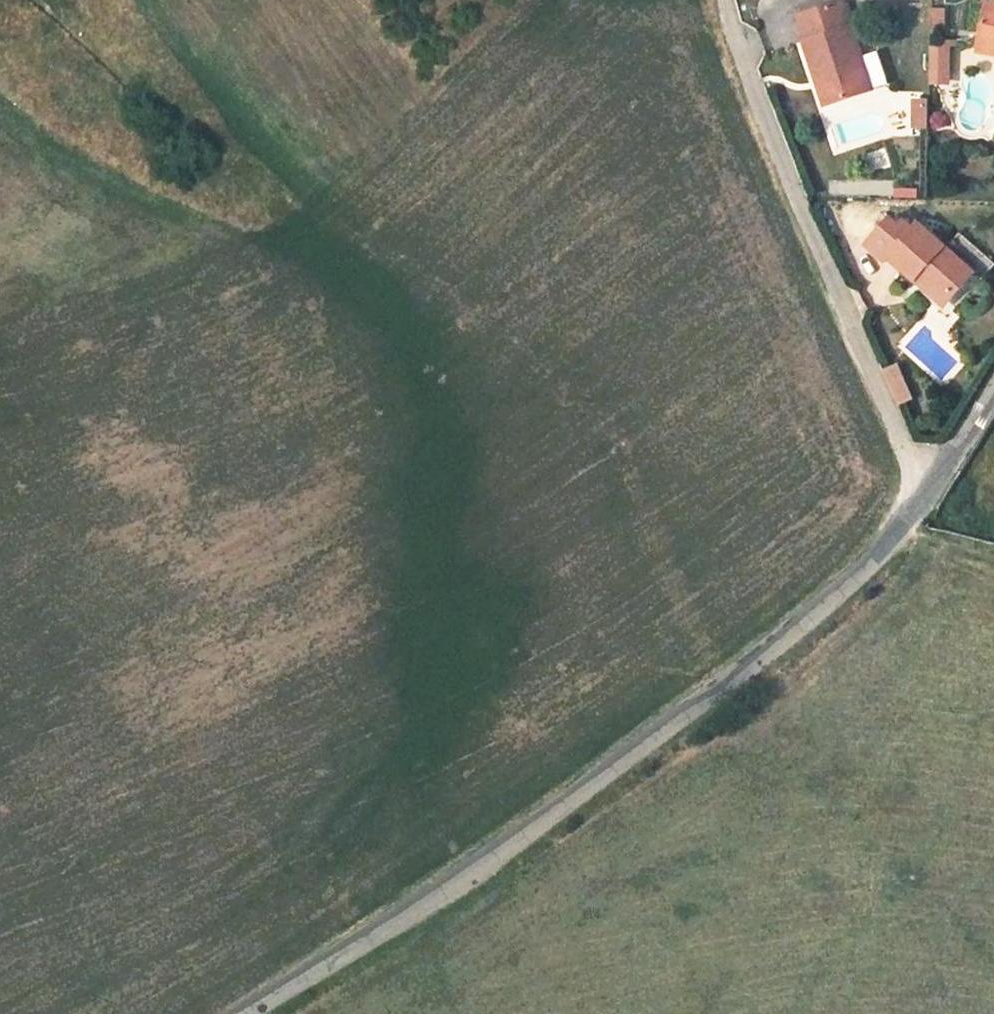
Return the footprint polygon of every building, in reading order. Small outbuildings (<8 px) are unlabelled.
[(819,13),(828,40),(819,43),(831,82),(838,79),(846,107),(890,94),(880,57),(873,59),(863,29),(870,26),(862,0),(819,13)] [(935,46),(949,45),(946,8),(932,9),(935,46)] [(953,47),(933,47),(932,85),(953,85),(953,47)] [(947,108),(932,107),(931,127),(946,128),(947,108)] [(895,199),(919,200),(920,189),(896,188),(895,199)] [(917,224),(907,216),(883,244),(901,261),(906,256),(929,277),(937,269),(962,295),(986,271),(992,277),(993,275),(993,249),(976,233),(963,245),(936,222),(930,228),(921,220),(917,224)] [(901,407),(916,401),(901,364),(886,370),(901,407)]
